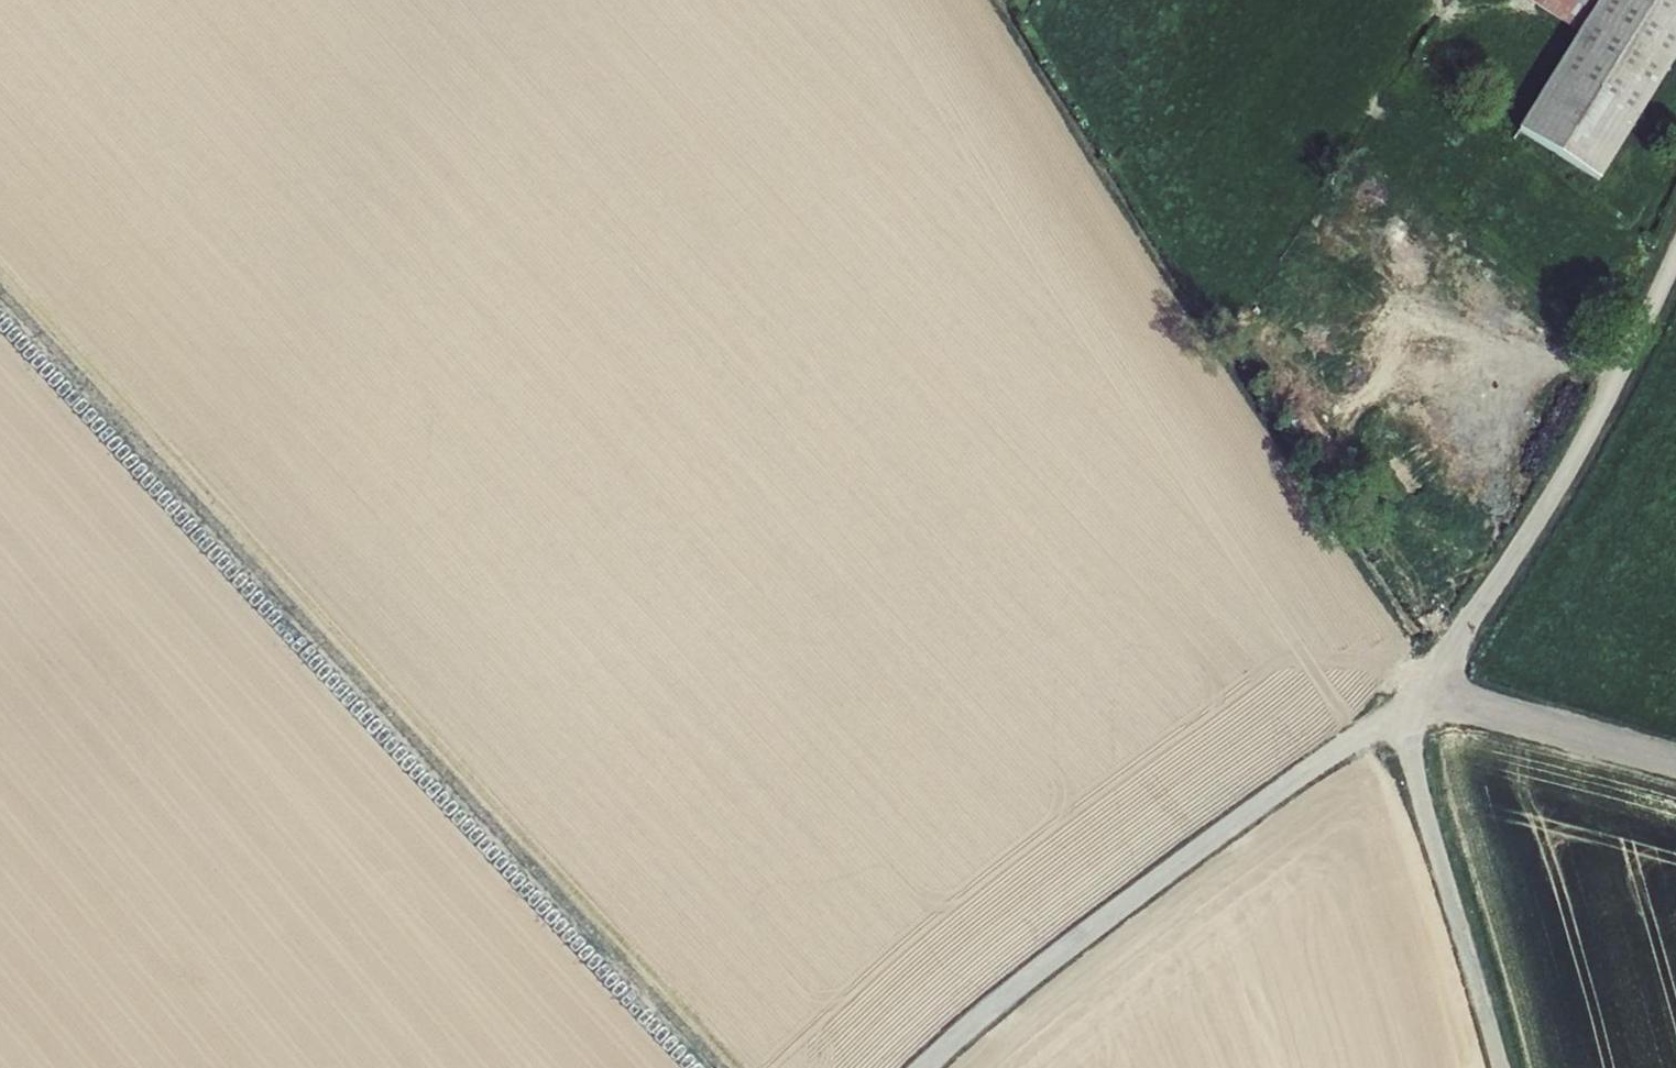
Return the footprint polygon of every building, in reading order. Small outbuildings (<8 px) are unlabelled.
[(1559,0),(1514,0),(1588,42),(1599,22),(1559,0)] [(1599,22),(1588,42),(1535,144),(1620,189),(1675,81),(1675,0),(1559,0),(1599,22)]
